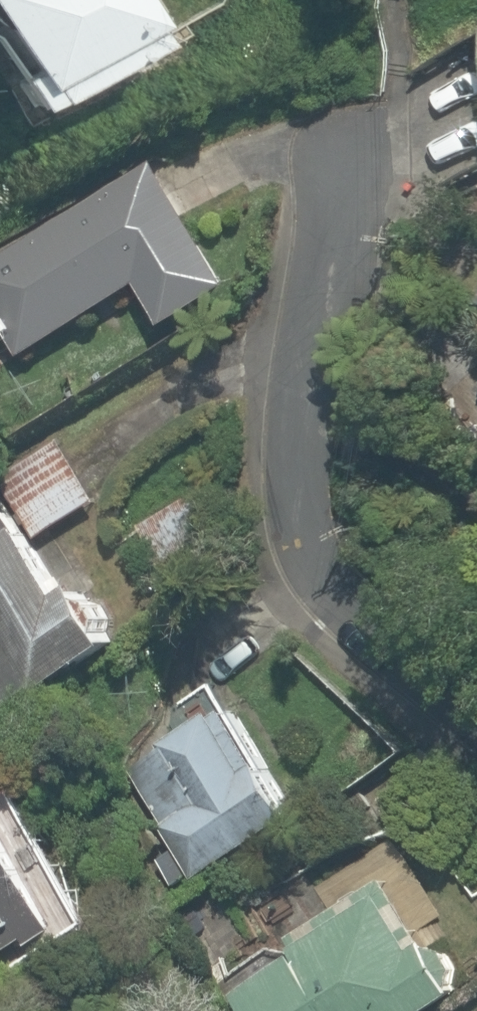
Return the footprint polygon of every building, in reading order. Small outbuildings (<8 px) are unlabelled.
[(23,71),(11,77),(27,108),(155,42),(147,26),(152,23),(140,0),(0,0),(0,28),(23,71)] [(384,104),(389,201),(476,179),(476,94),(468,57),(384,104)] [(145,285),(170,326),(238,286),(160,161),(0,260),(0,314),(27,358),(145,285)] [(103,502),(65,439),(0,478),(38,541),(103,502)] [(123,649),(115,636),(117,620),(105,601),(93,600),(85,588),(74,594),(63,577),(58,580),(27,529),(21,532),(2,498),(0,499),(0,624),(13,645),(0,653),(0,696),(8,709),(42,689),(45,694),(123,649)] [(173,751),(137,771),(170,825),(167,827),(179,848),(160,858),(177,887),(197,876),(201,882),(304,818),(272,767),(269,768),(235,713),(225,719),(222,713),(170,746),(173,751)] [(38,941),(42,948),(72,931),(0,805),(0,962),(38,941)] [(252,1010),(440,1010),(466,995),(462,989),(466,969),(455,952),(436,949),(433,944),(419,952),(413,941),(422,935),(418,928),(408,934),(392,910),(403,904),(390,881),(362,899),(367,907),(351,918),(345,909),(323,923),(328,931),(310,942),(305,936),(295,942),(300,948),(298,949),(303,959),(243,996),(252,1010)]
